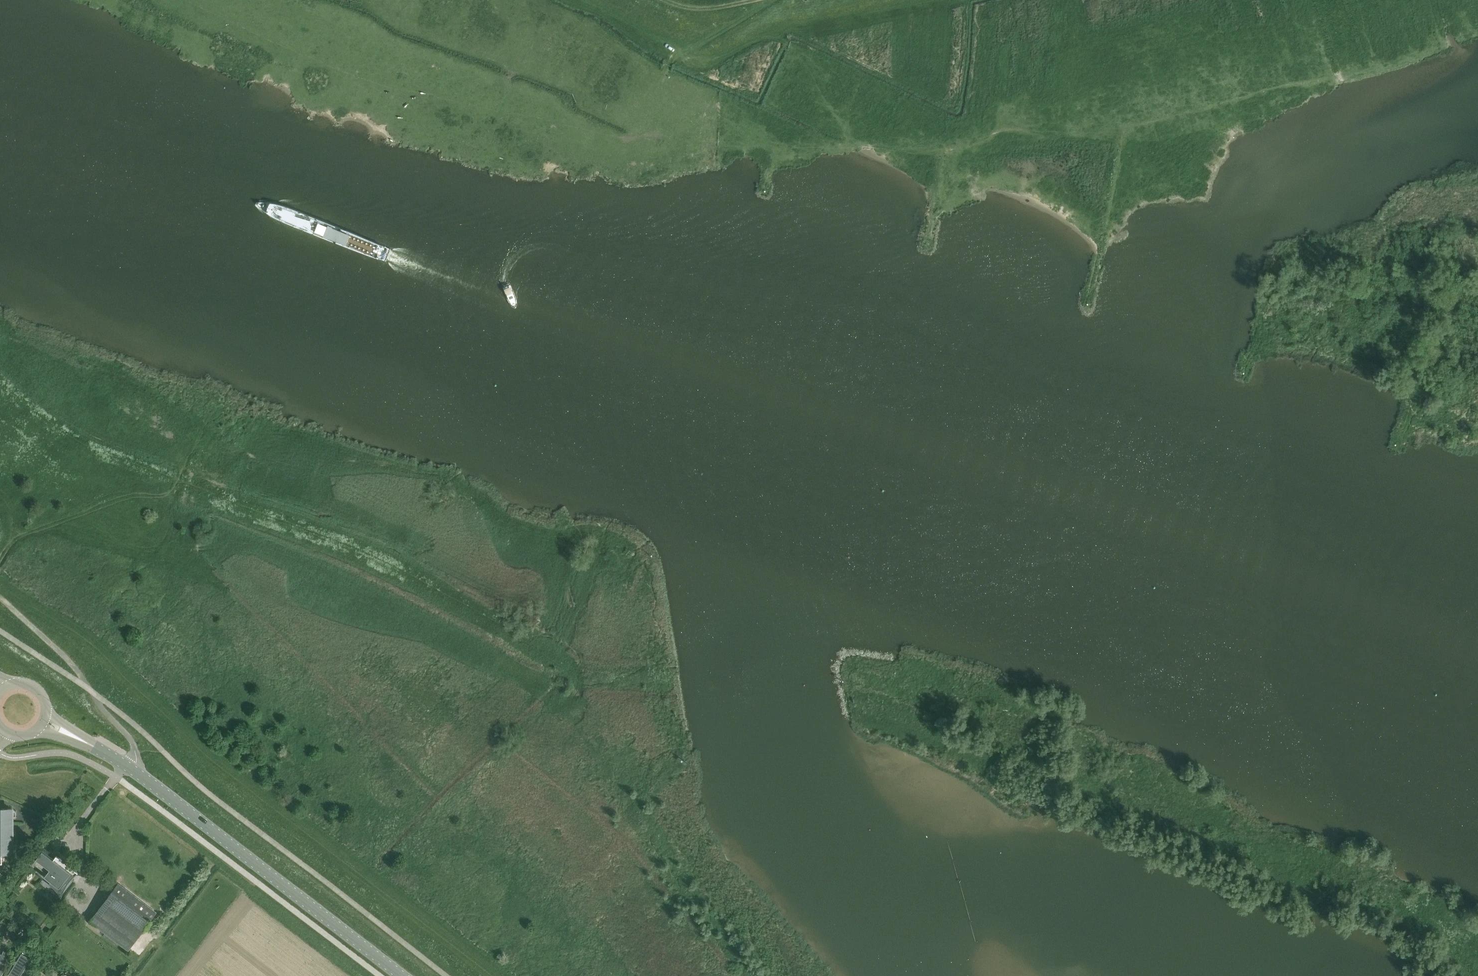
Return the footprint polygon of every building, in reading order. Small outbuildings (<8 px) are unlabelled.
[(12,809),(0,809),(0,862),(2,862),(2,852),(12,852),(12,809)] [(36,858),(50,869),(45,875),(51,880),(59,887),(71,872),(63,866),(66,863),(57,856),(54,860),(42,851),(36,858)] [(156,913),(118,884),(90,920),(128,949),(156,913)] [(21,953),(9,974),(12,975),(19,975),(30,959),(21,953)]
